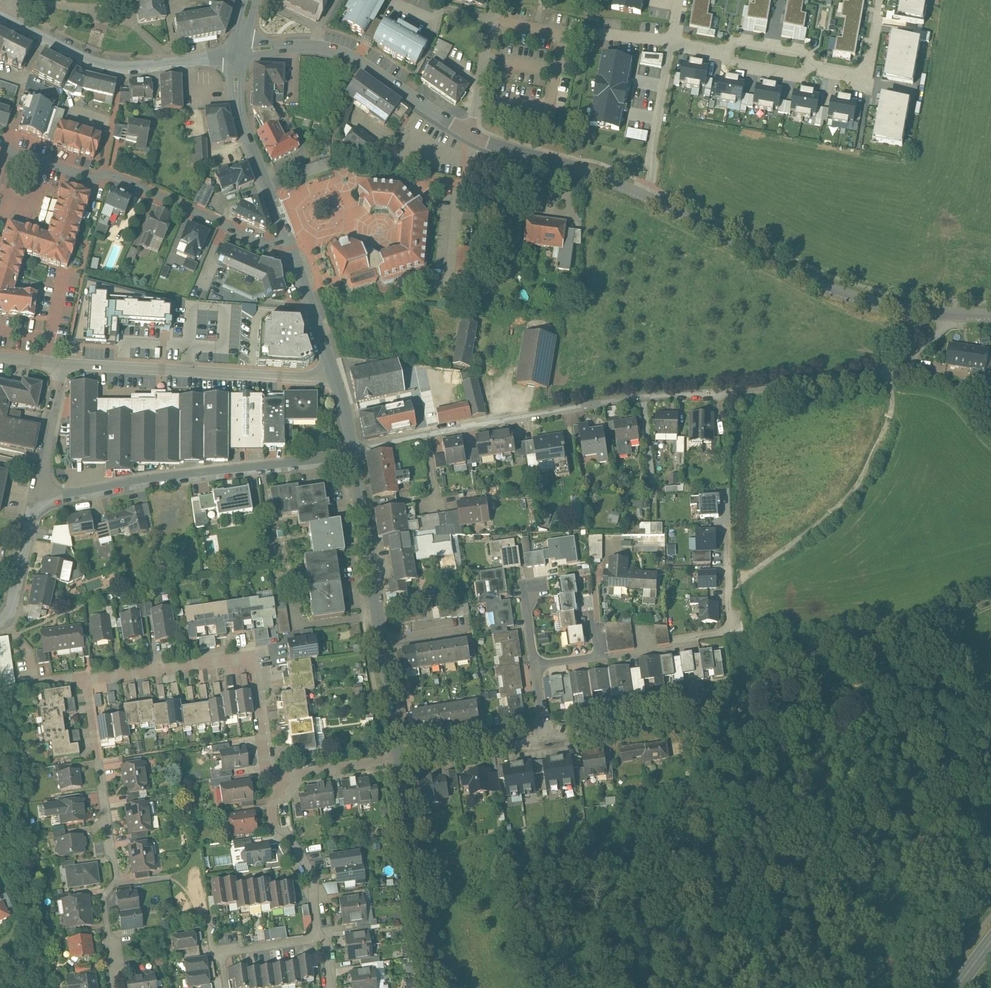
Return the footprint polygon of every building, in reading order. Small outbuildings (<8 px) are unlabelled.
[(140,23),(165,18),(162,0),(136,0),(140,23)] [(227,0),(214,0),(211,8),(230,14),(233,2),(227,0)] [(318,22),(328,0),(271,0),(318,22)] [(353,0),(352,0),(350,4),(351,4),(346,13),(348,14),(342,25),(362,36),(363,37),(364,36),(370,24),(371,25),(374,19),(381,7),(380,6),(384,0),(353,0)] [(612,9),(641,15),(643,0),(614,0),(612,9)] [(703,0),(695,0),(690,27),(698,29),(710,31),(712,18),(707,17),(710,1),(703,0)] [(755,7),(750,6),(748,19),(750,19),(756,20),(768,23),(772,0),(756,0),(755,7)] [(784,25),(795,27),(801,28),(804,29),(806,16),(801,15),(803,0),(788,0),(784,25)] [(849,4),(844,4),(842,16),(847,17),(845,25),(860,28),(865,0),(850,0),(849,4)] [(894,20),(924,25),(928,0),(898,0),(894,20)] [(211,8),(209,14),(174,20),(177,41),(224,33),(230,14),(211,8)] [(370,24),(364,36),(373,41),(383,24),(374,19),(371,25),(370,24)] [(748,31),(754,32),(755,26),(756,20),(750,19),(748,31)] [(415,37),(397,27),(397,28),(385,21),(383,24),(373,41),(373,42),(374,43),(383,48),(382,50),(391,55),(390,56),(394,58),(395,57),(404,62),(405,60),(415,66),(427,45),(415,38),(415,37)] [(860,28),(845,25),(843,41),(838,40),(835,52),(835,53),(851,55),(855,56),(860,28)] [(804,29),(801,28),(799,40),(805,41),(807,29),(804,29)] [(710,31),(698,29),(697,34),(715,37),(716,32),(710,31)] [(0,31),(0,57),(10,36),(0,31)] [(793,39),(794,33),(783,31),(781,37),(793,39)] [(914,31),(913,39),(921,41),(928,42),(930,34),(914,31)] [(10,36),(0,57),(0,59),(20,70),(32,47),(10,36)] [(373,41),(364,36),(363,37),(362,36),(358,43),(370,50),(374,43),(373,42),(373,41)] [(913,39),(892,36),(884,81),(913,86),(921,41),(913,39)] [(452,47),(437,39),(436,47),(449,53),(452,47)] [(449,53),(436,47),(433,52),(436,54),(433,60),(442,65),(449,53)] [(850,61),(851,55),(835,53),(833,52),(832,58),(850,61)] [(72,68),(44,53),(33,75),(61,89),(72,68)] [(663,56),(643,54),(641,64),(661,68),(663,56)] [(603,55),(590,126),(619,131),(632,61),(603,55)] [(680,83),(685,84),(684,88),(692,89),(697,62),(690,61),(690,64),(684,63),(681,75),(680,83)] [(448,74),(431,62),(421,81),(435,92),(448,74)] [(703,63),(697,62),(692,89),(700,90),(700,87),(705,88),(707,79),(709,68),(703,67),(703,63)] [(273,67),(254,66),(253,92),(272,93),(272,87),(283,87),(284,67),(273,67)] [(85,75),(76,70),(68,84),(77,88),(75,93),(73,93),(71,95),(80,96),(81,96),(82,91),(85,75)] [(391,97),(360,74),(345,94),(345,95),(354,101),(355,102),(370,113),(368,115),(384,126),(391,116),(400,104),(401,102),(392,96),(391,97)] [(468,87),(448,74),(435,92),(455,105),(459,99),(461,101),(466,95),(463,93),(468,87)] [(680,83),(681,75),(675,74),(673,86),(679,87),(680,83)] [(116,82),(85,75),(82,91),(91,93),(113,98),(116,82)] [(181,110),(180,77),(160,78),(161,101),(162,111),(181,110)] [(716,99),(721,100),(721,103),(728,104),(733,78),(726,77),(726,80),(719,79),(716,99)] [(745,84),(738,82),(739,79),(733,78),(728,104),(735,105),(736,102),(741,103),(743,94),(745,84)] [(710,98),(713,80),(707,79),(705,88),(704,97),(710,98)] [(129,90),(120,90),(119,104),(123,104),(124,102),(131,102),(130,100),(152,99),(151,80),(129,81),(129,90)] [(0,82),(0,94),(14,98),(17,87),(0,82)] [(753,105),(758,106),(758,109),(766,111),(770,84),(764,83),(763,87),(757,86),(755,97),(753,105)] [(776,86),(770,84),(766,111),(773,112),(773,109),(779,110),(780,101),(782,90),(776,89),(776,86)] [(791,112),(796,113),(795,116),(803,117),(808,91),(801,90),(801,93),(794,92),(792,103),(791,112)] [(91,93),(82,91),(81,96),(89,99),(91,93)] [(819,97),(813,95),(814,92),(808,91),(803,117),(810,119),(811,115),(816,116),(817,108),(819,97)] [(272,93),(253,92),(253,109),(257,110),(257,109),(271,110),(272,93)] [(113,98),(91,93),(89,99),(111,106),(113,98)] [(749,95),(743,94),(741,103),(740,112),(745,113),(746,107),(749,95)] [(345,95),(332,131),(333,140),(343,140),(342,133),(354,101),(345,95)] [(755,97),(749,95),(746,107),(753,109),(753,105),(755,97)] [(828,119),(833,119),(833,122),(840,124),(845,98),(839,96),(838,100),(832,99),(828,119)] [(910,102),(881,97),(873,142),(902,147),(910,102)] [(57,110),(22,98),(17,111),(24,113),(18,131),(18,132),(19,132),(20,132),(20,131),(24,133),(31,135),(32,136),(36,137),(37,137),(37,136),(39,137),(39,138),(39,139),(41,140),(42,139),(42,138),(47,140),(57,110)] [(848,125),(848,122),(853,123),(857,103),(851,102),(851,99),(845,98),(840,124),(848,125)] [(161,101),(153,101),(154,112),(162,111),(161,101)] [(792,103),(786,102),(784,114),(790,115),(791,112),(792,103)] [(400,104),(391,116),(400,123),(403,118),(404,119),(405,119),(407,117),(407,116),(405,115),(409,110),(400,104)] [(0,107),(0,125),(6,127),(12,111),(0,107)] [(228,108),(205,109),(206,120),(211,148),(237,141),(228,108)] [(823,109),(817,108),(816,116),(814,126),(820,127),(823,109)] [(271,110),(257,109),(257,110),(256,116),(264,130),(277,124),(279,123),(271,110)] [(64,112),(57,110),(47,140),(54,142),(52,147),(66,151),(66,152),(79,156),(79,155),(93,160),(95,155),(96,155),(100,142),(99,141),(101,137),(61,124),(64,112)] [(150,125),(129,121),(126,137),(138,139),(136,149),(145,150),(150,125)] [(264,130),(257,134),(271,163),(298,149),(291,136),(284,139),(277,124),(264,130)] [(123,126),(115,125),(113,138),(120,140),(123,126)] [(630,128),(628,139),(648,142),(650,132),(630,128)] [(372,142),(354,129),(346,141),(351,145),(349,147),(354,151),(355,154),(358,156),(361,156),(362,156),(372,142)] [(206,139),(195,140),(196,156),(196,164),(207,164),(206,139)] [(330,159),(300,169),(303,180),(332,171),(330,159)] [(246,165),(233,170),(232,168),(216,175),(221,189),(235,183),(237,190),(253,183),(246,165)] [(214,188),(203,185),(195,203),(194,203),(205,208),(214,188)] [(398,188),(366,185),(358,192),(363,198),(359,201),(358,205),(363,206),(369,214),(374,210),(386,211),(394,221),(394,222),(396,225),(397,225),(399,223),(401,225),(401,233),(399,232),(398,241),(400,241),(399,251),(394,252),(394,251),(380,255),(380,257),(364,249),(361,249),(361,248),(349,242),(330,248),(340,281),(348,279),(348,280),(347,283),(349,290),(352,291),(375,284),(377,281),(378,280),(379,282),(382,284),(383,284),(386,286),(394,283),(395,280),(397,279),(398,280),(425,271),(426,253),(424,250),(427,217),(421,210),(421,204),(418,201),(413,205),(398,188)] [(0,254),(0,273),(17,279),(25,254),(40,259),(40,260),(47,262),(46,263),(60,267),(60,266),(67,268),(70,258),(71,258),(75,245),(74,244),(85,210),(86,210),(90,197),(89,197),(89,195),(83,193),(83,192),(70,188),(69,189),(63,187),(62,189),(61,188),(57,201),(57,202),(58,202),(48,235),(47,236),(9,224),(0,254)] [(119,195),(111,192),(104,209),(105,209),(98,224),(107,227),(112,215),(117,218),(119,215),(124,217),(131,201),(124,198),(124,197),(119,195)] [(251,202),(249,207),(241,204),(235,217),(266,231),(270,227),(260,199),(251,202)] [(168,216),(158,212),(156,216),(152,215),(144,232),(145,233),(140,245),(147,249),(148,248),(157,253),(170,222),(166,221),(168,216)] [(566,223),(529,218),(525,244),(560,249),(563,249),(565,231),(566,223)] [(107,227),(98,224),(95,231),(98,232),(105,235),(106,234),(108,227),(107,227)] [(209,233),(188,225),(180,244),(198,252),(200,253),(203,246),(205,246),(208,241),(206,240),(209,233)] [(565,231),(563,249),(560,249),(558,267),(557,267),(556,269),(558,269),(569,271),(573,244),(574,234),(574,232),(565,231)] [(105,235),(98,232),(96,237),(105,240),(107,234),(106,234),(105,235)] [(581,233),(574,232),(574,234),(573,244),(581,245),(581,233)] [(198,252),(180,244),(177,253),(194,260),(198,252)] [(138,251),(131,247),(125,261),(132,264),(138,251)] [(260,263),(225,248),(217,266),(230,271),(261,285),(264,295),(266,300),(284,293),(281,283),(282,283),(281,271),(280,272),(280,266),(272,265),(272,264),(261,261),(260,263)] [(471,249),(459,248),(456,274),(468,275),(471,249)] [(197,264),(186,259),(183,267),(194,272),(197,264)] [(164,266),(160,276),(166,279),(170,268),(164,266)] [(261,285),(230,271),(223,286),(252,299),(264,295),(261,285)] [(0,273),(0,317),(4,317),(8,316),(38,320),(40,295),(12,292),(13,287),(15,288),(17,279),(0,273)] [(84,292),(73,342),(114,345),(116,325),(169,329),(171,305),(106,300),(106,292),(84,292)] [(465,294),(452,292),(440,297),(442,302),(452,299),(465,300),(465,294)] [(239,314),(240,303),(231,302),(230,313),(239,314)] [(256,314),(257,304),(244,304),(244,314),(256,314)] [(229,343),(236,344),(239,317),(233,316),(229,343)] [(260,325),(258,365),(304,368),(314,362),(306,343),(302,343),(302,333),(298,322),(266,319),(260,325)] [(478,324),(460,321),(453,365),(470,368),(478,324)] [(556,338),(525,333),(517,384),(547,389),(556,338)] [(988,351),(950,345),(946,364),(974,368),(973,376),(984,378),(988,351)] [(398,364),(390,363),(381,365),(387,396),(387,397),(394,395),(395,395),(395,394),(404,392),(401,379),(398,364)] [(436,368),(398,364),(401,379),(434,382),(436,368)] [(381,365),(350,371),(357,403),(387,397),(387,396),(381,365)] [(460,371),(436,368),(434,382),(441,383),(459,385),(464,386),(461,374),(460,371)] [(467,372),(461,374),(464,386),(464,383),(469,381),(467,372)] [(477,379),(469,381),(464,383),(464,386),(472,417),(486,414),(477,379)] [(0,383),(0,421),(4,422),(5,421),(8,403),(36,409),(41,386),(23,382),(22,388),(0,383)] [(70,384),(70,409),(70,444),(71,444),(70,459),(82,460),(82,462),(84,463),(114,463),(114,469),(115,471),(130,471),(131,469),(131,463),(180,464),(180,463),(204,463),(204,461),(228,461),(228,449),(261,449),(263,447),(263,404),(263,399),(261,397),(253,397),(251,395),(240,395),(239,397),(228,397),(228,396),(223,396),(221,395),(220,396),(211,396),(210,395),(208,396),(203,396),(203,398),(165,397),(165,392),(151,393),(151,396),(130,396),(130,401),(96,401),(97,385),(70,384)] [(464,386),(459,385),(462,405),(460,405),(457,409),(460,420),(472,417),(464,386)] [(980,390),(971,386),(969,391),(978,394),(980,390)] [(404,392),(395,394),(395,395),(394,395),(397,408),(410,405),(409,401),(421,398),(419,389),(404,392)] [(283,395),(269,395),(266,398),(266,404),(283,404),(283,395)] [(315,395),(283,395),(283,404),(284,404),(284,419),(315,419),(315,395)] [(266,404),(263,404),(263,447),(270,447),(270,449),(275,449),(275,447),(284,447),(284,444),(284,419),(284,404),(283,404),(266,404)] [(397,408),(381,411),(386,435),(415,429),(410,406),(410,405),(397,408)] [(457,409),(436,415),(438,424),(439,425),(460,420),(457,409)] [(381,411),(360,416),(365,440),(386,435),(381,411)] [(677,417),(666,416),(666,415),(657,415),(656,415),(656,435),(678,435),(678,415),(677,417)] [(713,416),(691,415),(691,439),(702,440),(702,443),(712,443),(713,443),(713,439),(713,416)] [(636,421),(622,423),(621,417),(614,418),(615,430),(617,444),(624,443),(639,441),(636,421)] [(0,421),(0,445),(10,447),(15,423),(5,421),(4,422),(0,421)] [(38,428),(15,423),(10,447),(33,452),(38,428)] [(602,431),(589,433),(588,425),(579,426),(581,438),(584,459),(598,457),(599,464),(608,463),(603,430),(602,430),(602,431)] [(512,432),(492,435),(495,457),(515,454),(514,444),(512,432)] [(492,435),(477,437),(479,449),(480,459),(481,459),(495,457),(492,435)] [(462,439),(442,442),(444,454),(446,466),(465,463),(466,463),(464,451),(462,439)] [(563,439),(543,442),(543,439),(534,440),(535,441),(537,455),(538,462),(552,460),(555,459),(555,462),(565,460),(563,450),(565,450),(563,439)] [(719,440),(713,439),(713,443),(712,443),(711,452),(714,453),(714,452),(719,453),(719,440)] [(535,441),(525,442),(527,457),(537,455),(535,441)] [(525,442),(514,444),(515,454),(516,458),(527,457),(525,442)] [(624,443),(617,444),(619,456),(629,455),(627,444),(625,445),(624,443)] [(479,449),(470,450),(472,464),(481,463),(481,459),(480,459),(479,449)] [(470,450),(464,451),(466,463),(465,463),(466,465),(472,464),(470,450)] [(390,451),(367,455),(373,498),(396,494),(395,483),(409,481),(408,477),(409,477),(409,476),(408,476),(408,473),(394,475),(390,451)] [(444,454),(438,455),(440,468),(447,467),(446,466),(444,454)] [(537,455),(527,457),(529,470),(539,468),(538,462),(537,455)] [(565,460),(555,462),(555,459),(552,460),(554,474),(558,477),(570,475),(568,460),(565,460)] [(670,474),(670,484),(679,484),(679,474),(670,474)] [(297,486),(269,490),(273,517),(297,514),(302,513),(298,491),(297,486)] [(213,496),(198,498),(201,512),(205,511),(216,509),(218,517),(223,516),(222,511),(239,509),(239,513),(240,513),(251,511),(252,511),(248,488),(247,488),(247,489),(223,493),(223,492),(213,494),(213,496)] [(323,488),(298,491),(302,513),(297,514),(299,528),(308,527),(308,526),(337,522),(339,522),(339,521),(328,523),(326,509),(329,509),(328,503),(325,503),(323,488)] [(720,496),(700,497),(701,519),(719,518),(718,505),(720,505),(720,496)] [(198,498),(192,499),(194,515),(205,513),(205,511),(201,512),(198,498)] [(486,500),(458,504),(460,514),(461,525),(489,522),(486,500)] [(414,506),(402,508),(407,534),(418,533),(416,518),(414,506)] [(402,507),(375,511),(379,538),(383,538),(407,534),(402,508),(402,507)] [(126,513),(106,518),(108,523),(109,531),(130,526),(132,535),(147,531),(141,508),(126,511),(126,513)] [(609,519),(618,522),(621,513),(611,511),(609,519)] [(457,512),(445,513),(447,527),(454,526),(456,536),(458,536),(463,535),(461,525),(460,514),(457,515),(457,512)] [(205,513),(194,515),(195,528),(208,526),(205,513)] [(445,513),(438,515),(440,529),(447,528),(447,527),(445,513)] [(90,514),(66,518),(68,528),(69,535),(70,535),(86,532),(85,529),(91,528),(93,534),(90,514)] [(438,515),(431,516),(433,530),(435,530),(440,529),(438,515)] [(431,516),(423,517),(426,531),(433,530),(431,516)] [(423,517),(416,518),(418,533),(426,531),(423,517)] [(337,522),(308,526),(308,527),(313,557),(335,554),(344,553),(339,522),(337,522)] [(108,523),(95,527),(98,540),(111,536),(109,531),(108,523)] [(663,523),(651,524),(651,536),(663,535),(663,523)] [(68,528),(55,529),(52,544),(51,543),(51,544),(53,544),(66,547),(72,548),(70,535),(69,535),(68,528)] [(418,533),(407,534),(411,556),(415,555),(416,561),(440,557),(454,555),(457,572),(457,573),(463,572),(458,536),(456,536),(436,537),(435,530),(426,531),(418,533)] [(715,531),(697,532),(698,551),(698,552),(711,551),(715,551),(715,531)] [(407,534),(383,538),(385,547),(389,547),(394,582),(395,583),(405,581),(418,580),(417,570),(413,570),(411,556),(407,534)] [(651,536),(631,536),(631,547),(639,547),(643,547),(643,542),(657,542),(665,542),(665,536),(663,535),(651,536)] [(631,536),(622,536),(622,547),(631,547),(631,536)] [(574,537),(548,541),(551,560),(566,557),(567,564),(578,562),(574,537)] [(514,540),(489,543),(492,558),(502,557),(503,569),(504,569),(521,567),(519,549),(516,550),(514,540)] [(657,542),(643,542),(643,547),(639,547),(639,553),(657,553),(657,547),(657,542)] [(66,547),(53,544),(50,557),(63,560),(66,547)] [(668,545),(668,555),(677,555),(677,545),(668,545)] [(544,551),(531,553),(533,567),(546,565),(544,551)] [(711,551),(698,552),(698,551),(693,552),(693,564),(711,563),(711,551)] [(531,553),(524,554),(526,568),(533,567),(531,553)] [(335,554),(313,557),(304,558),(304,559),(307,559),(311,588),(308,588),(308,589),(339,584),(337,585),(336,578),(338,578),(335,554)] [(454,555),(440,557),(443,574),(457,572),(454,555)] [(65,563),(45,559),(43,567),(44,567),(42,578),(53,581),(61,582),(59,582),(63,563),(65,563)] [(627,561),(611,560),(610,572),(626,573),(627,561)] [(503,569),(480,572),(481,581),(481,583),(489,582),(491,594),(485,595),(486,604),(502,602),(501,601),(499,602),(498,597),(508,595),(504,569),(503,569)] [(590,569),(578,571),(579,578),(591,576),(590,569)] [(609,588),(609,597),(621,597),(622,589),(633,589),(634,574),(626,573),(610,572),(610,574),(604,574),(604,578),(602,579),(602,582),(604,583),(609,584),(609,588)] [(716,573),(699,573),(699,589),(717,588),(716,573)] [(657,575),(634,574),(633,589),(656,591),(657,575)] [(42,578),(36,577),(33,590),(50,594),(53,581),(42,578)] [(575,577),(561,579),(563,596),(575,595),(578,595),(575,577)] [(405,581),(395,583),(394,582),(390,583),(392,594),(407,592),(405,581)] [(489,582),(481,583),(481,581),(476,582),(479,605),(486,604),(485,595),(491,594),(489,582)] [(339,584),(308,589),(313,620),(344,615),(339,584)] [(50,594),(33,590),(31,597),(30,596),(28,606),(30,607),(41,609),(42,609),(42,608),(47,609),(50,594)] [(267,596),(272,595),(271,591),(264,592),(265,594),(261,594),(262,600),(268,599),(267,596)] [(575,595),(563,596),(560,596),(563,613),(563,614),(574,612),(577,612),(575,595)] [(422,596),(412,597),(412,601),(407,602),(408,609),(414,608),(414,609),(422,607),(421,601),(422,601),(422,596)] [(273,600),(258,602),(258,599),(249,600),(252,621),(262,619),(263,629),(273,628),(272,618),(276,617),(274,604),(273,600)] [(249,600),(226,604),(229,624),(233,624),(234,634),(244,632),(242,622),(252,621),(249,600)] [(502,602),(486,604),(488,614),(496,613),(498,625),(491,626),(492,636),(494,635),(508,633),(505,633),(505,628),(514,626),(511,600),(502,602)] [(285,602),(274,604),(276,617),(278,634),(290,633),(285,602)] [(226,604),(202,607),(205,628),(215,626),(216,636),(226,635),(225,625),(229,624),(226,604)] [(708,605),(700,605),(700,623),(717,623),(717,604),(708,605)] [(145,605),(136,606),(137,613),(138,613),(139,619),(146,617),(145,605)] [(114,607),(105,608),(107,618),(107,617),(108,623),(116,622),(114,607)] [(202,607),(185,609),(189,640),(197,639),(195,629),(205,628),(202,607)] [(152,611),(152,617),(156,641),(172,638),(170,631),(169,629),(168,625),(173,625),(170,608),(152,611)] [(408,609),(410,622),(416,621),(414,610),(414,609),(414,608),(408,609)] [(408,609),(400,610),(402,624),(410,622),(408,609)] [(40,614),(29,612),(28,618),(39,620),(40,614)] [(574,612),(563,614),(563,613),(560,614),(562,631),(568,630),(576,629),(574,612)] [(137,613),(121,615),(124,637),(141,635),(139,619),(138,613),(137,613)] [(107,618),(90,620),(94,642),(109,639),(110,642),(108,642),(108,643),(111,642),(108,623),(107,617),(107,618)] [(669,620),(669,625),(676,624),(678,634),(686,633),(684,618),(669,620)] [(618,624),(605,623),(606,634),(619,633),(618,624)] [(631,624),(618,624),(619,633),(632,631),(631,624)] [(79,627),(67,629),(69,649),(82,647),(82,645),(79,627)] [(582,628),(576,629),(568,630),(571,647),(585,645),(582,628)] [(67,629),(54,631),(57,650),(69,649),(67,629)] [(262,630),(254,631),(255,642),(263,641),(262,630)] [(54,631),(41,632),(44,650),(44,652),(48,652),(57,650),(54,631)] [(254,631),(246,632),(247,643),(255,642),(254,631)] [(518,632),(508,633),(494,635),(495,645),(503,644),(505,656),(498,657),(500,666),(500,667),(515,664),(513,664),(512,659),(522,657),(518,632)] [(539,635),(540,644),(551,643),(550,633),(539,635)] [(214,636),(207,637),(208,648),(216,647),(214,636)] [(0,638),(0,693),(15,691),(8,637),(0,638)] [(207,637),(199,638),(201,650),(208,648),(207,637)] [(669,638),(656,639),(657,646),(670,644),(669,638)] [(314,640),(288,643),(291,663),(310,661),(316,659),(314,640)] [(468,641),(455,643),(458,664),(458,663),(458,661),(462,661),(462,663),(471,661),(468,641)] [(455,643),(442,645),(445,666),(445,665),(445,663),(449,663),(449,665),(458,664),(455,643)] [(634,643),(621,644),(622,651),(635,649),(634,643)] [(621,644),(608,646),(609,653),(622,651),(621,644)] [(442,645),(429,647),(432,667),(432,665),(436,665),(437,667),(445,666),(442,645)] [(429,647),(416,649),(419,669),(419,667),(423,667),(424,669),(432,667),(429,647)] [(416,649),(403,651),(406,671),(407,671),(406,669),(411,669),(411,671),(419,669),(416,649)] [(48,652),(44,652),(44,650),(36,651),(38,664),(50,662),(48,652)] [(721,652),(712,653),(712,650),(700,652),(700,655),(703,672),(714,670),(715,678),(724,677),(721,652)] [(700,655),(692,656),(692,653),(680,655),(681,658),(683,675),(694,673),(695,681),(704,680),(703,672),(700,655)] [(681,658),(673,659),(672,656),(660,658),(661,661),(663,677),(674,676),(675,684),(684,682),(683,675),(681,658)] [(652,659),(640,660),(641,668),(643,680),(644,680),(654,679),(655,686),(664,685),(663,677),(661,661),(653,662),(652,659)] [(291,663),(286,664),(287,672),(294,671),(295,678),(312,675),(310,661),(291,663)] [(515,664),(500,667),(500,666),(495,667),(496,677),(505,676),(506,689),(500,690),(501,699),(507,698),(517,697),(517,696),(514,696),(513,691),(523,690),(519,664),(515,664)] [(630,670),(621,671),(621,668),(609,670),(610,673),(612,690),(623,688),(624,696),(633,695),(630,670)] [(641,668),(636,669),(639,694),(646,693),(644,680),(643,680),(641,668)] [(636,669),(630,670),(633,695),(639,694),(636,669)] [(287,672),(282,673),(283,679),(295,678),(294,671),(287,672)] [(601,671),(589,673),(590,676),(592,693),(603,691),(604,699),(613,698),(612,690),(610,673),(602,674),(601,671)] [(581,674),(570,675),(570,678),(572,695),(583,694),(584,702),(593,700),(592,693),(590,676),(582,677),(581,674)] [(246,675),(240,676),(241,688),(248,687),(246,675)] [(312,675),(295,678),(296,684),(289,685),(290,693),(290,694),(304,692),(314,690),(312,675)] [(570,678),(562,680),(562,677),(549,678),(552,698),(563,697),(565,704),(574,703),(572,695),(570,678)] [(295,678),(283,679),(284,686),(289,685),(296,684),(295,678)] [(148,683),(142,684),(144,696),(150,695),(148,683)] [(177,684),(170,685),(172,697),(178,696),(177,684)] [(134,685),(128,686),(130,697),(136,697),(134,685)] [(163,686),(156,687),(158,698),(165,698),(163,686)] [(69,689),(44,693),(46,709),(63,707),(62,700),(71,699),(69,689)] [(304,692),(290,694),(290,693),(281,695),(282,703),(288,702),(289,709),(306,706),(304,692)] [(114,693),(107,694),(109,706),(115,705),(114,693)] [(249,693),(235,696),(238,717),(252,715),(249,693)] [(100,695),(94,696),(95,708),(102,707),(100,695)] [(235,696),(221,698),(221,702),(222,702),(224,719),(238,717),(235,696)] [(517,697),(507,698),(509,707),(498,709),(500,725),(514,723),(514,720),(525,718),(522,696),(517,696),(517,697)] [(71,699),(62,700),(63,707),(75,705),(74,698),(71,699)] [(221,702),(208,704),(211,726),(225,724),(224,719),(222,702),(221,702)] [(282,703),(276,704),(277,711),(289,709),(288,702),(282,703)] [(151,703),(137,705),(140,726),(154,724),(152,708),(152,707),(151,703)] [(472,704),(464,705),(467,726),(480,724),(479,716),(477,703),(477,705),(473,706),(472,704)] [(180,704),(166,706),(169,727),(182,725),(183,725),(180,708),(181,708),(180,704)] [(208,704),(194,706),(197,728),(211,726),(208,704)] [(75,705),(63,707),(64,714),(76,712),(75,705)] [(137,705),(123,707),(124,716),(125,716),(126,728),(127,728),(140,726),(137,705)] [(459,706),(451,707),(454,728),(467,726),(464,705),(464,707),(460,708),(459,706)] [(152,707),(152,708),(154,724),(155,729),(169,727),(166,706),(152,707)] [(181,708),(180,708),(183,725),(182,725),(183,730),(197,728),(194,706),(181,708)] [(306,706),(289,709),(290,716),(284,717),(285,725),(288,725),(288,724),(308,721),(306,706)] [(63,707),(46,709),(40,710),(43,727),(63,724),(62,714),(64,714),(63,707)] [(447,710),(447,708),(438,709),(442,730),(454,728),(451,707),(451,709),(447,710)] [(289,709),(277,711),(278,717),(284,717),(290,716),(289,709)] [(434,710),(426,711),(429,732),(442,730),(438,709),(438,711),(434,712),(434,710)] [(426,713),(421,714),(421,712),(412,713),(416,734),(429,732),(426,711),(425,711),(426,713)] [(492,714),(485,715),(487,727),(494,726),(492,714)] [(124,716),(111,718),(114,740),(128,738),(127,728),(126,728),(125,716),(124,716)] [(111,718),(97,720),(101,749),(102,749),(101,748),(115,746),(115,747),(114,740),(111,718)] [(308,721),(288,724),(288,725),(289,732),(295,731),(296,738),(313,736),(311,721),(308,721)] [(63,724),(43,727),(45,744),(51,743),(68,740),(67,733),(64,733),(63,724)] [(79,731),(67,733),(68,740),(80,739),(79,731)] [(289,732),(284,733),(285,740),(296,738),(295,731),(289,732)] [(296,738),(285,740),(286,747),(291,746),(292,754),(315,751),(313,736),(296,738)] [(80,739),(68,740),(69,747),(78,746),(81,746),(80,739)] [(68,740),(51,743),(53,759),(79,756),(78,746),(69,747),(68,740)] [(666,743),(643,747),(642,745),(620,749),(620,748),(622,758),(633,757),(643,755),(644,762),(668,758),(666,743)] [(229,744),(211,747),(212,754),(220,752),(230,751),(229,744)] [(230,751),(220,752),(223,771),(231,770),(247,767),(245,749),(230,751)] [(599,751),(593,752),(597,777),(606,775),(607,775),(606,765),(604,752),(599,752),(599,751)] [(593,752),(587,753),(588,754),(583,754),(585,769),(586,778),(587,778),(597,777),(593,752)] [(571,757),(543,760),(548,790),(575,786),(571,757)] [(532,763),(504,767),(507,795),(535,792),(532,763)] [(71,764),(55,767),(56,774),(58,774),(58,773),(73,771),(71,764)] [(123,767),(122,767),(124,781),(146,778),(143,764),(135,765),(123,767)] [(612,764),(606,765),(607,775),(606,775),(607,781),(614,780),(612,764)] [(585,769),(579,769),(581,782),(587,781),(587,778),(586,778),(585,769)] [(73,771),(58,773),(58,774),(61,791),(81,788),(78,770),(73,771)] [(223,771),(219,772),(220,778),(231,777),(231,770),(223,771)] [(489,771),(469,774),(469,776),(462,777),(463,786),(470,785),(472,795),(492,792),(489,775),(489,771)] [(455,772),(444,774),(444,778),(445,778),(447,790),(458,788),(455,772)] [(497,773),(489,775),(492,792),(500,791),(497,773)] [(146,778),(124,781),(126,794),(127,794),(139,793),(147,791),(146,778)] [(230,778),(210,780),(211,788),(220,787),(220,786),(231,784),(230,778)] [(444,778),(437,779),(437,778),(428,779),(428,780),(420,781),(423,801),(431,800),(431,804),(440,802),(440,798),(448,797),(447,790),(445,778),(444,778)] [(354,781),(349,782),(349,783),(342,784),(342,788),(344,799),(345,804),(357,802),(354,782),(355,782),(354,781)] [(368,790),(367,781),(355,782),(354,782),(357,802),(357,804),(377,801),(375,789),(368,790)] [(231,784),(220,786),(220,787),(222,804),(241,801),(252,800),(252,799),(249,782),(231,784)] [(323,784),(317,784),(318,788),(321,807),(333,805),(332,801),(331,789),(330,786),(323,787),(323,784)] [(308,797),(299,798),(300,805),(301,810),(302,810),(321,807),(318,788),(307,789),(308,797)] [(79,795),(58,798),(59,804),(80,801),(79,795)] [(515,798),(508,800),(510,812),(517,811),(515,798)] [(252,800),(241,801),(242,808),(253,806),(252,799),(252,800)] [(80,801),(59,804),(62,824),(85,821),(83,801),(80,801)] [(127,806),(126,807),(128,820),(149,817),(147,804),(139,805),(127,806)] [(300,805),(294,806),(296,818),(303,817),(302,810),(301,810),(300,805)] [(45,806),(38,807),(39,816),(47,815),(45,806)] [(244,814),(239,815),(229,816),(232,836),(256,832),(253,813),(244,814)] [(149,817),(128,820),(130,834),(131,834),(146,832),(151,831),(149,817)] [(65,830),(53,832),(54,840),(58,840),(58,839),(66,838),(65,830)] [(146,832),(131,834),(131,840),(145,838),(147,838),(146,832)] [(66,838),(58,839),(58,840),(59,845),(57,847),(56,849),(56,851),(57,853),(58,855),(60,856),(60,857),(84,853),(83,848),(85,848),(86,846),(85,840),(84,839),(82,839),(81,835),(66,838)] [(145,838),(131,840),(129,840),(130,846),(146,844),(145,838)] [(251,839),(233,842),(234,850),(245,849),(245,848),(252,847),(251,839)] [(130,846),(129,847),(131,860),(153,857),(151,843),(146,844),(130,846)] [(252,847),(245,848),(245,849),(245,852),(244,852),(242,855),(242,860),(245,863),(247,862),(247,866),(253,865),(254,867),(262,866),(263,865),(263,864),(270,863),(268,845),(252,847)] [(359,853),(329,857),(331,871),(335,871),(335,870),(361,867),(361,866),(359,853)] [(153,857),(131,860),(133,874),(134,874),(149,872),(155,871),(153,857)] [(74,861),(61,863),(62,870),(66,869),(75,868),(74,861)] [(75,868),(66,869),(69,888),(98,884),(95,865),(75,868)] [(361,867),(335,870),(335,871),(337,884),(354,882),(364,880),(362,866),(361,866),(361,867)] [(149,872),(134,874),(135,880),(150,878),(149,872)] [(234,880),(223,882),(226,906),(237,904),(235,886),(234,880)] [(268,881),(257,883),(260,907),(271,905),(268,887),(269,887),(268,881)] [(223,882),(211,883),(215,907),(226,906),(223,882)] [(257,883),(246,884),(249,908),(260,907),(257,883)] [(235,886),(237,904),(238,910),(249,908),(246,884),(235,886)] [(291,884),(279,886),(283,910),(294,908),(291,884)] [(269,887),(268,887),(271,905),(272,911),(283,910),(279,886),(269,887)] [(130,887),(116,889),(117,895),(131,893),(130,887)] [(117,895),(116,895),(119,913),(139,910),(136,892),(131,893),(117,895)] [(71,894),(57,896),(58,902),(63,901),(71,900),(71,894)] [(71,900),(63,901),(65,915),(89,911),(87,897),(71,900)] [(353,898),(339,900),(341,912),(365,909),(363,897),(353,898)] [(2,904),(7,913),(11,910),(5,898),(0,901),(0,906),(2,904)] [(365,909),(341,912),(343,925),(356,923),(366,921),(365,909)] [(139,910),(119,913),(121,931),(142,928),(140,910),(139,910)] [(89,911),(65,915),(67,928),(75,927),(91,925),(89,911)] [(366,921),(356,923),(356,929),(370,927),(370,921),(366,921)] [(75,927),(67,928),(61,929),(62,935),(76,933),(75,927)] [(258,930),(259,940),(288,938),(287,928),(258,930)] [(357,935),(344,937),(346,949),(370,946),(368,934),(368,933),(357,935)] [(194,934),(173,937),(175,951),(186,949),(196,948),(195,947),(195,942),(193,940),(193,938),(194,938),(194,934)] [(89,937),(69,940),(70,950),(72,950),(73,956),(76,958),(92,956),(89,937)] [(370,946),(346,949),(348,961),(359,960),(372,958),(370,946)] [(196,948),(186,949),(187,955),(199,953),(198,947),(195,947),(196,948)] [(187,955),(184,955),(185,961),(200,959),(199,953),(187,955)] [(310,957),(297,959),(297,963),(298,963),(300,981),(301,981),(305,980),(305,981),(307,981),(307,982),(313,981),(314,981),(312,969),(310,957)] [(185,961),(184,961),(186,975),(207,972),(214,971),(213,965),(208,965),(206,964),(205,958),(200,959),(185,961)] [(406,959),(407,972),(415,972),(414,959),(406,959)] [(285,965),(288,987),(293,987),(295,987),(296,986),(301,985),(301,981),(300,981),(298,963),(297,963),(285,965)] [(89,965),(75,967),(76,974),(90,972),(89,965)] [(272,967),(275,987),(279,987),(280,987),(288,987),(285,965),(272,967)] [(233,968),(235,980),(236,987),(249,987),(246,966),(233,968)] [(247,970),(246,966),(249,987),(262,987),(259,968),(247,970)] [(259,968),(262,987),(275,987),(272,967),(259,968)] [(364,971),(350,973),(352,986),(375,982),(374,971),(373,970),(364,971)] [(126,979),(128,987),(156,987),(157,987),(156,982),(154,981),(153,975),(151,976),(150,974),(149,972),(144,972),(143,975),(143,977),(126,979)] [(207,972),(186,975),(188,987),(200,986),(209,985),(208,979),(206,978),(206,975),(207,975),(207,972)] [(76,980),(77,981),(78,987),(96,987),(95,977),(76,980)] [(407,980),(408,987),(414,987),(419,987),(418,979),(407,980)]
